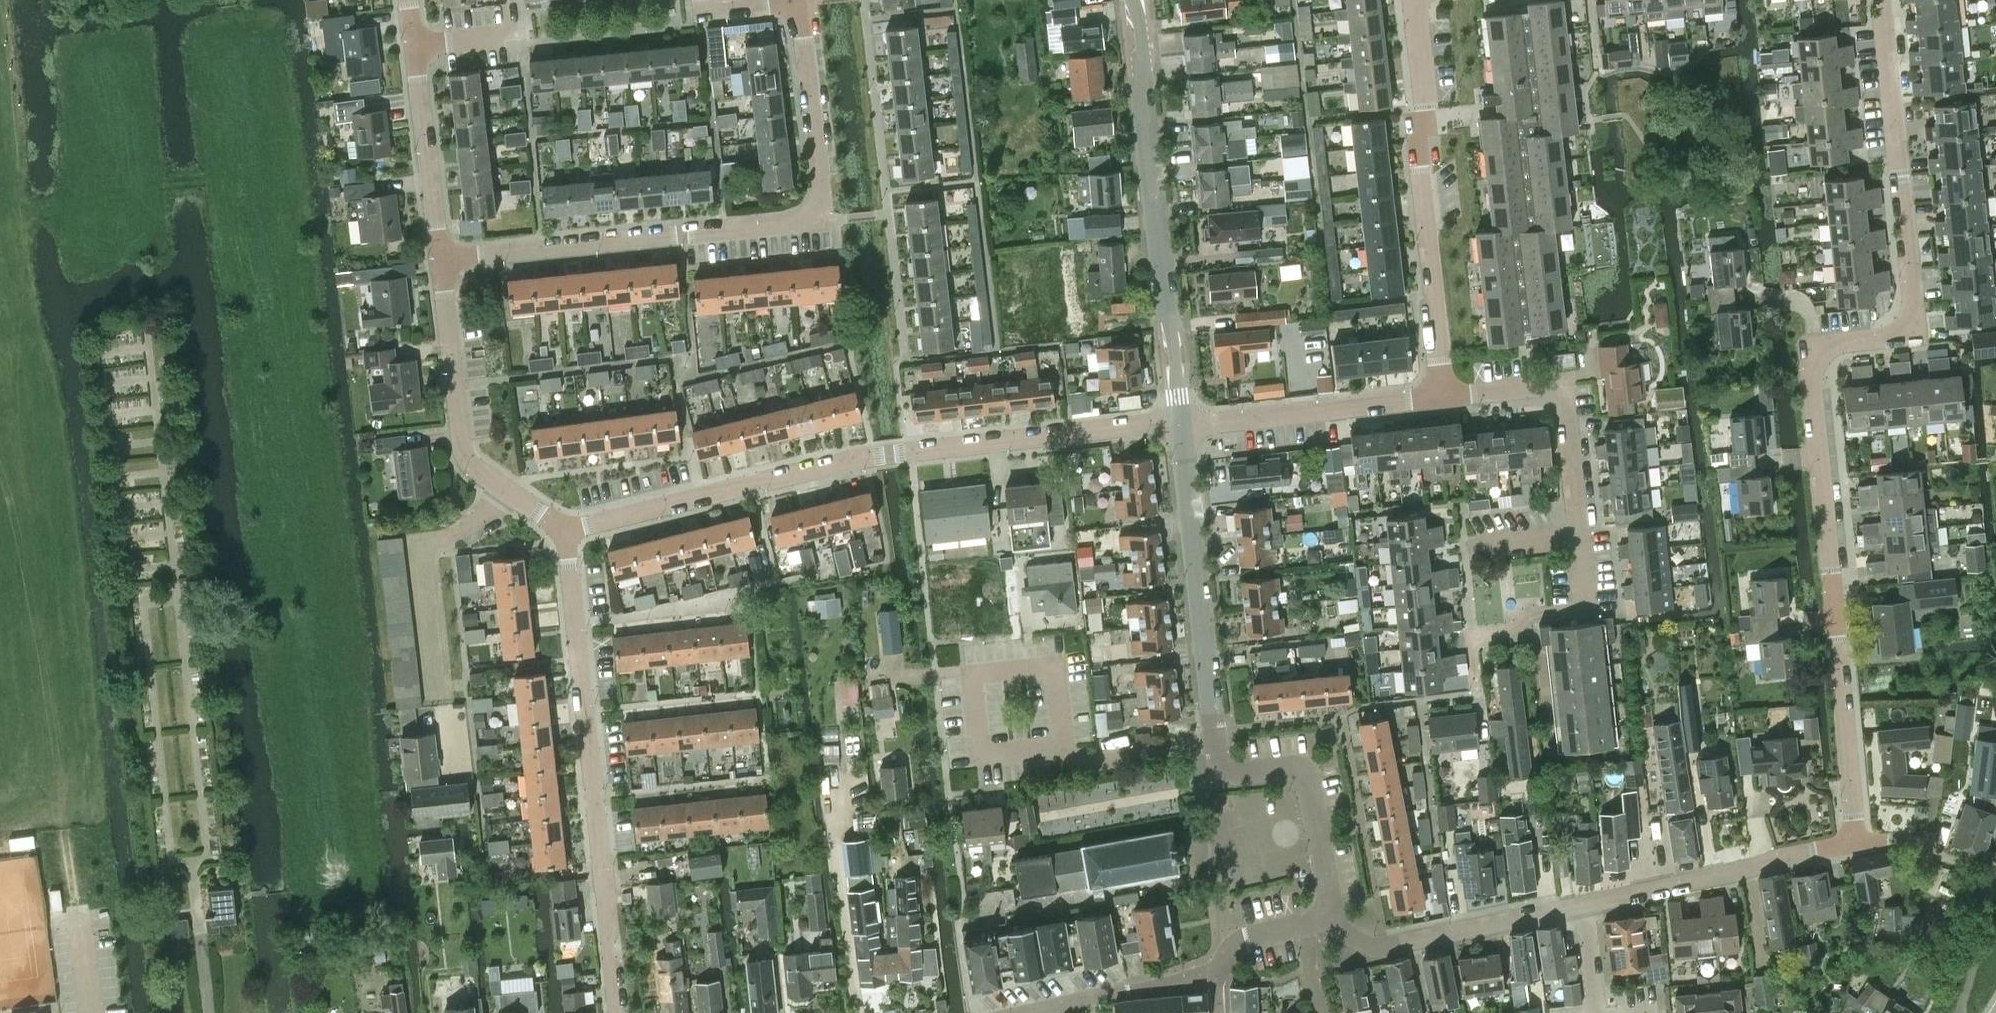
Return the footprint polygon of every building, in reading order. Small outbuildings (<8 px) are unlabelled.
[(1052,9),(1075,7),(1081,6),(1081,0),(1052,0),(1052,9)] [(1212,16),(1213,16),(1225,14),(1228,10),(1228,6),(1242,5),(1242,0),(1180,0),(1183,20),(1212,16)] [(1346,8),(1379,4),(1379,0),(1345,0),(1346,8)] [(1523,340),(1522,333),(1565,327),(1553,227),(1571,225),(1560,132),(1577,130),(1562,0),(1555,0),(1527,3),(1528,11),(1485,16),(1497,116),(1479,118),(1492,230),(1475,232),(1488,345),(1523,340)] [(1604,4),(1596,5),(1597,23),(1614,21),(1613,14),(1625,12),(1624,0),(1604,0),(1604,4)] [(1625,12),(1644,10),(1643,0),(1624,0),(1625,12)] [(1644,10),(1645,20),(1664,18),(1662,0),(1643,0),(1644,10)] [(1664,18),(1683,16),(1683,6),(1682,0),(1662,0),(1664,18)] [(1701,4),(1702,13),(1722,11),(1721,2),(1721,0),(1701,0),(1701,4)] [(1727,13),(1736,12),(1734,0),(1725,0),(1727,13)] [(1917,32),(1917,31),(1957,27),(1954,0),(1919,0),(1914,1),(1916,19),(1906,20),(1907,33),(1917,32)] [(1348,18),(1349,32),(1382,29),(1379,4),(1346,8),(1334,10),(1335,19),(1348,18)] [(1309,5),(1296,6),(1297,14),(1310,13),(1309,5)] [(1064,51),(1103,46),(1100,23),(1072,26),(1072,21),(1076,21),(1075,7),(1050,9),(1052,23),(1060,22),(1061,27),(1064,51)] [(348,72),(380,68),(375,26),(355,28),(353,14),(323,18),(325,33),(343,31),(348,72)] [(1812,16),(1798,18),(1799,31),(1813,30),(1812,16)] [(1695,24),(1696,38),(1706,36),(1704,23),(1695,24)] [(887,29),(890,53),(921,50),(918,26),(887,29)] [(1911,65),(1920,63),(1960,58),(1957,27),(1917,31),(1917,32),(1919,50),(1909,51),(1911,65)] [(1312,29),(1299,30),(1300,39),(1313,38),(1312,29)] [(1350,42),(1352,56),(1385,52),(1382,29),(1349,32),(1337,34),(1338,43),(1350,42)] [(946,31),(948,47),(956,46),(955,30),(946,31)] [(1212,31),(1183,34),(1185,52),(1234,47),(1234,40),(1223,41),(1221,30),(1212,31)] [(1636,31),(1619,33),(1620,46),(1638,44),(1636,31)] [(1797,38),(1799,59),(1853,53),(1852,44),(1835,46),(1834,33),(1797,38)] [(746,45),(749,68),(779,64),(776,41),(746,45)] [(1279,60),(1295,58),(1292,41),(1277,43),(1279,60)] [(1021,82),(1037,80),(1032,42),(1017,44),(1021,82)] [(672,45),(675,76),(701,73),(698,43),(672,45)] [(647,48),(651,79),(675,76),(672,45),(647,48)] [(948,47),(951,72),(959,71),(956,46),(948,47)] [(1234,47),(1185,52),(1187,69),(1216,66),(1215,57),(1235,55),(1234,47)] [(622,50),(625,81),(651,79),(647,48),(622,50)] [(598,53),(602,84),(625,81),(622,50),(598,53)] [(890,53),(893,78),(924,75),(921,50),(890,53)] [(1604,66),(1614,65),(1612,50),(1602,51),(1604,66)] [(1302,52),(1303,64),(1314,63),(1312,51),(1302,52)] [(1668,52),(1669,65),(1682,63),(1681,51),(1668,52)] [(1353,66),(1355,81),(1388,77),(1385,52),(1352,56),(1340,57),(1341,67),(1353,66)] [(1656,67),(1669,65),(1668,52),(1655,53),(1656,67)] [(575,55),(577,86),(602,84),(598,53),(575,55)] [(1799,59),(1801,80),(1838,75),(1837,64),(1853,62),(1853,53),(1799,59)] [(1104,90),(1106,90),(1105,86),(1103,86),(1099,54),(1068,58),(1073,98),(1105,94),(1104,90)] [(552,57),(555,88),(577,86),(575,55),(552,57)] [(529,60),(532,91),(555,88),(552,57),(529,60)] [(1912,82),(1914,95),(1963,90),(1960,58),(1920,63),(1922,81),(1912,82)] [(1789,70),(1789,67),(1788,61),(1764,63),(1764,64),(1760,64),(1761,71),(1764,71),(1789,70)] [(1262,88),(1298,84),(1296,63),(1259,66),(1262,88)] [(749,68),(752,92),(782,88),(779,64),(749,68)] [(720,66),(721,79),(731,78),(731,65),(720,66)] [(710,67),(712,80),(721,79),(720,66),(710,67)] [(1304,69),(1305,80),(1316,79),(1315,68),(1304,69)] [(450,74),(452,98),(482,94),(479,71),(450,74)] [(951,72),(953,95),(962,94),(959,71),(951,72)] [(349,79),(350,92),(380,89),(379,75),(349,79)] [(893,78),(895,102),(926,98),(924,75),(893,78)] [(1190,96),(1252,89),(1250,78),(1218,82),(1217,75),(1188,79),(1190,96)] [(1801,80),(1803,100),(1857,94),(1856,85),(1840,87),(1838,75),(1801,80)] [(1358,108),(1391,104),(1388,77),(1355,81),(1343,82),(1344,92),(1356,91),(1358,108)] [(1771,96),(1793,93),(1792,81),(1761,85),(1763,103),(1771,103),(1771,96)] [(510,85),(511,98),(521,97),(519,83),(510,85)] [(501,99),(511,98),(510,85),(500,86),(501,99)] [(1264,99),(1300,97),(1298,85),(1262,89),(1264,99)] [(752,92),(754,115),(785,110),(782,88),(752,92)] [(1220,101),(1240,99),(1253,99),(1252,89),(1190,96),(1192,114),(1221,111),(1220,101)] [(1308,116),(1320,115),(1318,91),(1306,92),(1308,116)] [(452,98),(455,121),(484,117),(482,94),(452,98)] [(1803,100),(1805,120),(1843,117),(1841,106),(1858,104),(1857,94),(1803,100)] [(359,158),(391,154),(386,111),(365,113),(363,98),(333,102),(336,122),(354,120),(359,158)] [(671,100),(672,110),(686,108),(685,98),(671,100)] [(895,102),(898,129),(929,125),(926,98),(895,102)] [(1926,140),(1937,139),(1936,137),(1977,133),(1973,102),(1933,106),(1935,125),(1924,127),(1926,140)] [(624,104),(625,115),(639,113),(638,103),(624,104)] [(693,108),(693,118),(708,117),(707,106),(693,108)] [(576,109),(577,120),(591,118),(590,107),(576,109)] [(672,110),(673,120),(687,119),(686,108),(672,110)] [(1094,134),(1113,132),(1110,108),(1072,113),(1076,145),(1095,143),(1094,134)] [(754,115),(757,138),(787,135),(785,110),(754,115)] [(726,113),(727,127),(737,125),(736,112),(726,113)] [(625,115),(626,125),(640,124),(639,113),(625,115)] [(715,115),(717,128),(727,127),(726,113),(715,115)] [(455,121),(458,144),(487,141),(484,117),(455,121)] [(1805,120),(1808,141),(1861,137),(1860,127),(1844,128),(1843,117),(1805,120)] [(577,120),(578,130),(592,128),(591,118),(577,120)] [(1350,122),(1353,146),(1386,143),(1383,118),(1350,122)] [(535,123),(537,134),(553,132),(552,121),(535,123)] [(1191,131),(1192,142),(1244,137),(1243,126),(1223,128),(1222,121),(1191,124),(1192,131),(1191,131)] [(697,145),(711,144),(710,134),(708,135),(706,123),(681,126),(682,137),(691,137),(691,134),(694,134),(694,136),(696,136),(697,145)] [(898,129),(901,153),(932,151),(929,125),(898,129)] [(1312,127),(1315,150),(1325,149),(1322,126),(1312,127)] [(650,129),(651,139),(665,138),(664,127),(650,129)] [(506,147),(516,145),(526,144),(524,131),(504,133),(506,147)] [(603,134),(604,144),(618,143),(617,132),(603,134)] [(1295,155),(1306,154),(1304,132),(1296,133),(1296,132),(1279,134),(1281,151),(1295,150),(1295,155)] [(1929,171),(1940,170),(1940,169),(1980,165),(1977,133),(1936,137),(1937,139),(1938,156),(1928,158),(1929,171)] [(757,138),(760,163),(790,160),(787,135),(757,138)] [(555,138),(556,149),(557,160),(571,158),(569,137),(555,138)] [(1195,160),(1226,156),(1246,154),(1244,137),(1192,142),(1193,152),(1194,152),(1195,160)] [(1846,147),(1862,145),(1861,137),(1808,141),(1810,163),(1847,159),(1846,147)] [(666,149),(665,138),(651,139),(652,150),(666,149)] [(458,144),(461,171),(490,168),(487,141),(458,144)] [(619,153),(618,143),(604,144),(606,154),(619,153)] [(1353,146),(1356,170),(1389,167),(1386,143),(1353,146)] [(962,171),(971,170),(968,146),(959,147),(962,171)] [(1315,150),(1317,173),(1327,172),(1325,149),(1315,150)] [(1769,174),(1782,173),(1782,171),(1789,170),(1788,149),(1771,150),(1771,155),(1774,155),(1775,166),(1772,167),(1772,165),(1768,165),(1769,174)] [(517,151),(519,162),(528,161),(527,150),(517,151)] [(935,175),(932,151),(901,153),(904,179),(935,175)] [(731,161),(733,175),(743,173),(742,160),(731,161)] [(793,185),(790,160),(760,163),(763,189),(793,185)] [(721,162),(722,176),(733,175),(731,161),(721,162)] [(1198,177),(1196,177),(1197,187),(1250,182),(1249,174),(1248,163),(1227,165),(1197,169),(1198,177)] [(1932,203),(1943,202),(1943,200),(1983,196),(1980,165),(1940,169),(1940,170),(1942,188),(1931,189),(1932,203)] [(687,170),(691,201),(715,198),(712,167),(687,170)] [(1356,170),(1359,193),(1392,191),(1389,167),(1356,170)] [(461,171),(464,195),(493,191),(490,168),(461,171)] [(662,172),(666,203),(691,201),(687,170),(662,172)] [(1093,204),(1122,202),(1119,171),(1089,174),(1089,175),(1079,176),(1081,201),(1092,200),(1093,204)] [(639,175),(643,206),(666,203),(662,172),(639,175)] [(1317,173),(1320,198),(1330,197),(1327,172),(1317,173)] [(614,177),(619,208),(643,206),(639,175),(614,177)] [(1284,200),(1311,198),(1309,176),(1282,178),(1284,200)] [(1824,180),(1826,201),(1880,195),(1879,186),(1862,188),(1861,176),(1824,180)] [(590,180),(595,211),(619,208),(614,177),(590,180)] [(519,180),(520,193),(530,193),(529,179),(519,180)] [(510,194),(520,193),(519,180),(510,180),(510,194)] [(566,182),(570,213),(595,211),(590,180),(566,182)] [(361,242),(369,240),(401,236),(396,194),(375,196),(374,182),(343,186),(345,200),(349,200),(356,205),(361,242)] [(545,216),(570,213),(566,182),(542,185),(545,216)] [(1250,182),(1197,187),(1198,198),(1200,198),(1201,205),(1231,201),(1231,195),(1251,193),(1251,189),(1250,182)] [(328,186),(329,197),(340,196),(339,185),(328,186)] [(496,214),(493,191),(464,195),(466,218),(496,214)] [(1359,193),(1362,221),(1395,217),(1392,191),(1359,193)] [(1826,201),(1828,223),(1866,220),(1864,207),(1881,205),(1880,195),(1826,201)] [(1935,234),(1946,233),(1946,232),(1986,228),(1983,196),(1943,200),(1943,202),(1945,219),(1934,220),(1935,234)] [(1320,198),(1323,225),(1333,225),(1330,197),(1320,198)] [(906,202),(909,226),(941,222),(938,198),(906,202)] [(1211,242),(1260,237),(1259,226),(1287,223),(1285,201),(1257,204),(1257,209),(1208,214),(1210,228),(1205,230),(1206,236),(1211,237),(1211,242)] [(1698,216),(1716,213),(1713,201),(1696,204),(1698,216)] [(968,219),(977,218),(975,202),(966,203),(968,219)] [(1794,222),(1792,209),(1783,210),(1784,223),(1794,222)] [(1068,238),(1085,236),(1121,233),(1119,213),(1083,216),(1066,217),(1068,238)] [(1362,221),(1365,245),(1398,241),(1395,217),(1362,221)] [(1828,223),(1831,245),(1884,238),(1883,228),(1867,230),(1866,220),(1828,223)] [(909,226),(912,249),(944,246),(941,222),(909,226)] [(1323,225),(1326,250),(1336,248),(1333,225),(1323,225)] [(970,244),(980,243),(978,227),(969,229),(970,244)] [(1939,266),(1949,265),(1949,264),(1990,260),(1986,228),(1946,232),(1946,233),(1948,251),(1937,252),(1939,266)] [(1707,285),(1708,299),(1734,296),(1733,283),(1745,282),(1741,247),(1735,248),(1733,234),(1708,236),(1713,284),(1707,285)] [(1103,289),(1125,287),(1121,236),(1098,238),(1100,270),(1088,271),(1090,298),(1104,297),(1103,289)] [(1831,245),(1833,263),(1870,260),(1869,248),(1885,246),(1884,238),(1831,245)] [(1365,245),(1368,272),(1401,268),(1398,241),(1365,245)] [(912,249),(915,274),(946,270),(944,246),(912,249)] [(1260,261),(1284,259),(1282,247),(1259,249),(1260,261)] [(1326,250),(1329,275),(1339,273),(1336,248),(1326,250)] [(973,269),(983,268),(981,252),(971,253),(973,269)] [(1833,263),(1835,285),(1888,279),(1887,269),(1871,271),(1870,260),(1833,263)] [(1942,297),(1953,296),(1953,295),(1993,291),(1990,260),(1949,264),(1949,265),(1951,283),(1940,284),(1942,297)] [(651,265),(655,297),(679,295),(676,262),(651,265)] [(815,267),(821,299),(841,297),(838,264),(815,267)] [(366,326),(411,320),(406,277),(394,278),(392,265),(352,270),(354,284),(372,281),(375,307),(364,309),(366,326)] [(626,268),(631,300),(655,297),(651,265),(626,268)] [(792,269),(794,301),(821,299),(815,267),(792,269)] [(603,270),(606,302),(631,300),(626,268),(603,270)] [(1368,272),(1371,297),(1404,293),(1401,268),(1368,272)] [(767,271),(770,304),(794,301),(792,269),(767,271)] [(1211,299),(1257,295),(1254,269),(1208,274),(1211,299)] [(580,273),(583,305),(606,302),(603,270),(580,273)] [(915,274),(918,299),(949,295),(946,270),(915,274)] [(740,274),(745,306),(770,304),(767,271),(740,274)] [(556,275),(559,308),(583,305),(580,273),(556,275)] [(1329,275),(1332,300),(1342,298),(1339,273),(1329,275)] [(717,276),(721,309),(745,306),(740,274),(717,276)] [(532,278),(535,310),(559,308),(556,275),(532,278)] [(698,311),(721,309),(717,276),(695,279),(698,311)] [(976,293),(986,292),(984,277),(974,278),(976,293)] [(511,313),(535,310),(532,278),(507,280),(511,313)] [(1889,288),(1888,279),(1835,285),(1837,305),(1874,302),(1873,289),(1889,288)] [(1993,291),(1953,295),(1953,296),(1955,314),(1944,315),(1945,328),(1995,323),(1995,320),(1993,291)] [(918,299),(921,325),(953,322),(949,295),(918,299)] [(1736,309),(1734,296),(1708,299),(1710,313),(1716,312),(1719,346),(1751,342),(1748,308),(1736,309)] [(978,302),(979,319),(989,318),(987,301),(978,302)] [(1378,305),(1379,315),(1405,312),(1404,302),(1378,305)] [(1353,308),(1354,318),(1379,315),(1378,305),(1353,308)] [(1330,321),(1354,318),(1353,308),(1329,311),(1330,321)] [(1259,324),(1286,322),(1284,309),(1258,311),(1259,324)] [(982,343),(991,342),(989,318),(979,319),(982,343)] [(1302,334),(1325,331),(1323,320),(1301,323),(1302,334)] [(956,347),(953,322),(921,325),(924,350),(956,347)] [(821,331),(823,342),(835,339),(832,328),(821,331)] [(1240,331),(1215,334),(1217,352),(1220,352),(1222,374),(1245,371),(1243,357),(1242,351),(1248,351),(1255,350),(1270,348),(1267,328),(1256,330),(1240,331)] [(809,334),(811,345),(823,342),(821,331),(809,334)] [(1382,338),(1387,370),(1411,368),(1407,335),(1382,338)] [(796,337),(779,341),(781,353),(798,349),(796,337)] [(1989,354),(1987,337),(1970,339),(1972,355),(1989,354)] [(671,340),(673,352),(685,350),(684,338),(671,340)] [(1358,341),(1361,373),(1387,370),(1382,338),(1358,341)] [(764,357),(781,353),(779,341),(761,345),(764,357)] [(1065,343),(1066,357),(1080,355),(1078,341),(1065,343)] [(1337,376),(1361,373),(1358,341),(1333,344),(1337,376)] [(1110,359),(1111,367),(1138,363),(1136,343),(1097,347),(1099,360),(1110,359)] [(636,345),(638,357),(650,355),(648,344),(636,345)] [(1606,375),(1608,401),(1610,401),(1612,413),(1610,413),(1610,414),(1633,411),(1632,398),(1644,397),(1642,382),(1651,381),(1649,361),(1627,364),(1625,344),(1598,347),(1602,376),(1606,375)] [(624,347),(626,358),(638,357),(636,345),(624,347)] [(743,349),(746,361),(760,358),(758,346),(750,348),(743,349)] [(824,370),(847,365),(842,347),(821,352),(824,370)] [(383,364),(387,395),(371,398),(372,412),(421,406),(416,360),(396,362),(394,348),(364,352),(366,366),(383,364)] [(588,351),(590,363),(602,362),(600,350),(588,351)] [(576,353),(578,365),(590,363),(588,351),(576,353)] [(726,354),(729,366),(740,363),(738,351),(726,354)] [(1035,363),(1034,351),(1013,353),(1015,366),(1035,363)] [(1574,351),(1573,351),(1554,354),(1556,368),(1575,366),(1574,351)] [(714,357),(717,368),(729,366),(726,354),(714,357)] [(796,358),(799,370),(811,367),(808,355),(796,358)] [(541,357),(542,369),(554,368),(553,356),(541,357)] [(989,369),(987,356),(967,358),(969,371),(989,369)] [(1937,357),(1943,419),(1963,417),(1959,374),(1950,375),(1948,356),(1937,357)] [(528,359),(530,371),(542,369),(541,357),(528,359)] [(1919,378),(1923,421),(1943,419),(1937,357),(1927,358),(1929,377),(1919,378)] [(787,372),(799,370),(796,358),(785,361),(787,372)] [(1899,361),(1905,423),(1923,421),(1919,378),(1911,379),(1909,360),(1899,361)] [(942,375),(941,361),(921,364),(922,377),(942,375)] [(1882,382),(1887,425),(1905,423),(1899,361),(1889,362),(1891,381),(1882,382)] [(645,365),(647,378),(657,376),(656,363),(645,365)] [(1099,377),(1101,377),(1102,391),(1141,386),(1138,363),(1111,367),(1098,369),(1099,377)] [(1861,365),(1867,427),(1887,425),(1882,382),(1873,383),(1871,364),(1861,365)] [(637,379),(647,378),(645,365),(635,366),(637,379)] [(1847,429),(1867,427),(1861,365),(1851,366),(1853,385),(1843,386),(1847,429)] [(751,370),(753,381),(765,378),(763,367),(751,370)] [(597,371),(599,384),(609,383),(608,370),(597,371)] [(741,383),(753,381),(751,370),(739,372),(741,383)] [(589,385),(599,384),(597,371),(587,373),(589,385)] [(1705,374),(1706,383),(1719,382),(1718,373),(1705,374)] [(549,378),(551,390),(561,389),(560,376),(549,378)] [(1029,378),(1032,407),(1055,404),(1052,376),(1029,378)] [(541,392),(551,390),(549,378),(540,379),(541,392)] [(706,381),(709,392),(719,389),(717,378),(706,381)] [(1007,381),(1011,410),(1032,407),(1029,378),(1007,381)] [(709,392),(706,381),(682,387),(685,398),(709,392)] [(983,384),(987,413),(1011,410),(1007,381),(983,384)] [(755,385),(758,397),(767,395),(764,383),(755,385)] [(960,387),(964,415),(987,413),(983,384),(960,387)] [(935,389),(939,418),(964,415),(960,387),(935,389)] [(914,421),(939,418),(935,389),(910,392),(914,421)] [(832,396),(840,422),(860,417),(854,391),(832,396)] [(811,402),(819,427),(840,422),(832,396),(811,402)] [(1073,417),(1088,415),(1086,399),(1071,402),(1073,417)] [(788,407),(797,432),(819,427),(811,402),(788,407)] [(650,410),(656,441),(679,438),(675,407),(650,410)] [(764,413),(770,439),(797,432),(788,407),(764,413)] [(626,414),(631,445),(656,441),(650,410),(626,414)] [(741,419),(747,445),(770,439),(764,413),(741,419)] [(602,417),(607,448),(631,445),(626,414),(602,417)] [(1727,451),(1729,465),(1755,463),(1753,450),(1765,448),(1761,414),(1730,417),(1733,451),(1727,451)] [(579,420),(584,451),(607,448),(602,417),(579,420)] [(1602,444),(1596,444),(1597,451),(1645,446),(1642,417),(1612,420),(1613,428),(1604,429),(1606,445),(1604,446),(1602,444)] [(717,425),(723,451),(747,445),(741,419),(717,425)] [(1437,420),(1443,477),(1453,476),(1451,460),(1463,459),(1460,434),(1461,434),(1460,422),(1448,423),(1448,419),(1437,420)] [(556,424),(560,454),(584,451),(579,420),(556,424)] [(1415,427),(1420,463),(1432,462),(1434,479),(1443,477),(1437,420),(1426,421),(1426,425),(1415,427)] [(1525,423),(1531,480),(1541,479),(1539,462),(1551,461),(1547,424),(1536,425),(1536,422),(1525,423)] [(1503,429),(1507,466),(1519,465),(1521,481),(1531,480),(1525,423),(1514,424),(1514,428),(1503,429)] [(536,458),(560,454),(556,424),(532,427),(536,458)] [(1394,425),(1400,482),(1410,481),(1408,465),(1420,463),(1415,427),(1405,428),(1405,424),(1394,425)] [(693,431),(699,457),(723,451),(717,425),(693,431)] [(1373,431),(1377,468),(1388,467),(1390,483),(1400,482),(1394,425),(1383,426),(1383,430),(1373,431)] [(1481,427),(1488,485),(1498,484),(1496,467),(1507,466),(1503,429),(1493,430),(1492,426),(1481,427)] [(1463,459),(1464,471),(1476,469),(1478,486),(1488,485),(1481,427),(1470,429),(1471,433),(1461,434),(1460,434),(1463,459)] [(1688,427),(1677,428),(1678,441),(1690,439),(1688,427)] [(1343,465),(1352,464),(1354,464),(1356,487),(1367,486),(1365,469),(1377,468),(1373,431),(1362,432),(1362,428),(1350,430),(1352,443),(1340,444),(1343,465)] [(400,496),(432,492),(427,446),(406,448),(404,434),(374,438),(376,452),(394,450),(400,496)] [(1961,443),(1963,461),(1977,459),(1975,441),(1961,443)] [(1342,468),(1339,445),(1322,447),(1325,471),(1342,468)] [(1607,454),(1609,470),(1647,466),(1645,446),(1597,451),(1597,457),(1603,457),(1605,455),(1607,454)] [(1266,460),(1228,464),(1230,488),(1230,489),(1268,485),(1268,486),(1290,484),(1288,466),(1280,467),(1279,456),(1265,457),(1266,460)] [(1122,478),(1123,488),(1153,484),(1150,457),(1110,461),(1112,479),(1122,478)] [(1756,476),(1755,463),(1729,465),(1729,466),(1717,467),(1718,481),(1736,479),(1740,513),(1772,509),(1768,475),(1756,476)] [(1606,484),(1600,485),(1601,491),(1649,486),(1647,466),(1609,470),(1611,486),(1609,486),(1606,484)] [(1857,485),(1858,495),(1920,488),(1918,469),(1876,473),(1877,483),(1857,485)] [(1005,486),(1009,520),(1010,524),(1064,517),(1060,488),(1043,490),(1042,481),(1005,486)] [(1157,512),(1153,484),(1123,488),(1124,498),(1115,499),(1117,517),(1157,512)] [(928,539),(989,532),(983,485),(922,492),(928,539)] [(1613,511),(1615,523),(1653,519),(1649,486),(1601,491),(1602,498),(1607,497),(1609,495),(1611,495),(1613,511)] [(1879,503),(1880,513),(1922,508),(1920,488),(1858,495),(1860,505),(1879,503)] [(851,525),(855,539),(861,565),(867,564),(860,537),(862,537),(860,527),(859,528),(858,523),(874,519),(868,492),(844,498),(851,525)] [(820,504),(827,531),(851,525),(844,498),(820,504)] [(795,510),(803,537),(827,531),(820,504),(795,510)] [(1346,505),(1335,506),(1338,527),(1348,526),(1346,505)] [(1678,507),(1680,522),(1694,520),(1693,506),(1678,507)] [(1234,511),(1237,537),(1268,535),(1281,533),(1279,518),(1272,519),(1271,507),(1234,511)] [(1861,524),(1862,533),(1924,527),(1922,508),(1880,513),(1881,522),(1861,524)] [(777,543),(803,537),(795,510),(770,516),(777,543)] [(723,519),(733,548),(754,543),(747,513),(723,519)] [(1388,535),(1388,540),(1442,534),(1441,525),(1424,527),(1423,514),(1386,518),(1388,535)] [(1050,544),(1047,524),(1064,522),(1064,517),(1010,524),(1013,548),(1050,544)] [(701,525),(710,554),(733,548),(723,519),(701,525)] [(1735,523),(1725,524),(1726,538),(1736,537),(1735,523)] [(679,531),(686,560),(710,554),(701,525),(679,531)] [(1619,544),(1619,550),(1665,545),(1663,525),(1627,528),(1629,545),(1627,545),(1625,543),(1619,544)] [(1351,540),(1349,526),(1324,530),(1325,542),(1351,540)] [(1883,542),(1884,550),(1926,546),(1924,527),(1862,533),(1863,544),(1883,542)] [(1131,547),(1132,559),(1161,555),(1159,530),(1119,535),(1120,548),(1131,547)] [(654,537),(663,566),(686,560),(679,531),(654,537)] [(1984,540),(1985,540),(1984,531),(1983,531),(1967,532),(1968,541),(1984,540)] [(1389,545),(1391,562),(1428,558),(1427,546),(1443,544),(1442,534),(1388,540),(1389,545)] [(1270,548),(1268,535),(1237,537),(1240,565),(1276,561),(1275,547),(1270,548)] [(1389,545),(1388,540),(1388,535),(1379,536),(1379,541),(1375,541),(1375,546),(1389,545)] [(378,539),(380,551),(403,549),(402,536),(378,539)] [(631,543),(639,572),(663,566),(654,537),(631,543)] [(856,566),(861,565),(855,539),(849,540),(856,566)] [(614,578),(615,578),(639,572),(631,543),(607,549),(614,578)] [(1965,545),(1966,571),(1984,570),(1982,543),(1965,545)] [(1630,554),(1631,569),(1668,566),(1665,545),(1619,550),(1620,557),(1626,556),(1628,554),(1630,554)] [(805,547),(811,570),(817,569),(812,546),(805,547)] [(1866,571),(1896,568),(1898,580),(1929,577),(1926,546),(1884,550),(1885,559),(1865,561),(1866,571)] [(804,572),(811,570),(805,547),(799,549),(804,572)] [(380,551),(381,563),(405,561),(403,549),(380,551)] [(1077,552),(1079,563),(1090,562),(1089,551),(1077,552)] [(456,555),(457,568),(470,566),(469,553),(456,555)] [(833,557),(838,577),(854,573),(849,554),(833,557)] [(1000,569),(1003,568),(1012,567),(1012,565),(1011,555),(999,557),(1000,566),(1000,569)] [(1164,580),(1161,555),(1132,559),(1134,570),(1123,571),(1124,585),(1164,580)] [(493,560),(495,583),(525,580),(523,556),(493,560)] [(1391,562),(1393,583),(1447,577),(1446,568),(1429,570),(1428,558),(1391,562)] [(381,563),(382,576),(406,573),(405,561),(381,563)] [(1044,609),(1045,614),(1077,611),(1073,579),(1068,579),(1066,561),(1026,565),(1032,611),(1044,609)] [(1623,585),(1624,591),(1670,586),(1668,566),(1631,569),(1633,585),(1631,586),(1629,584),(1623,585)] [(737,571),(739,583),(749,581),(746,569),(737,571)] [(727,573),(730,585),(739,583),(737,571),(727,573)] [(382,576),(384,588),(408,585),(406,573),(382,576)] [(1355,576),(1338,578),(1340,596),(1345,596),(1357,594),(1355,576)] [(1750,614),(1751,628),(1777,625),(1776,612),(1788,611),(1784,576),(1752,580),(1756,613),(1750,614)] [(1242,581),(1245,607),(1276,605),(1275,593),(1280,592),(1278,577),(1242,581)] [(1393,583),(1395,605),(1433,601),(1431,589),(1448,587),(1447,577),(1393,583)] [(1909,608),(1932,606),(1955,603),(1953,578),(1929,580),(1897,584),(1899,601),(1872,604),(1875,625),(1878,625),(1881,652),(1913,649),(1909,608)] [(495,583),(498,607),(528,603),(525,580),(495,583)] [(467,582),(469,594),(478,593),(477,581),(467,582)] [(690,583),(693,595),(702,592),(699,581),(690,583)] [(1084,598),(1085,612),(1103,610),(1101,595),(1098,595),(1097,586),(1091,581),(1079,583),(1081,598),(1084,598)] [(459,595),(460,595),(469,594),(467,582),(458,583),(459,595)] [(681,585),(684,597),(693,595),(690,583),(681,585)] [(384,588),(385,600),(409,597),(408,585),(384,588)] [(1670,586),(1624,591),(1624,598),(1630,597),(1632,595),(1634,595),(1636,611),(1672,607),(1670,586)] [(643,595),(645,607),(655,604),(652,592),(643,595)] [(634,597),(637,609),(645,607),(643,595),(634,597)] [(817,618),(838,615),(838,612),(842,611),(841,596),(815,599),(817,618)] [(385,600),(387,612),(411,609),(409,597),(385,600)] [(1127,603),(1128,616),(1129,628),(1140,627),(1169,623),(1166,598),(1127,603)] [(1395,605),(1398,626),(1451,621),(1450,611),(1434,612),(1433,601),(1395,605)] [(498,607),(501,631),(531,628),(528,603),(498,607)] [(1278,618),(1276,605),(1245,607),(1248,636),(1284,631),(1283,617),(1278,618)] [(877,610),(882,653),(901,651),(896,608),(877,610)] [(387,612),(388,625),(412,622),(411,609),(387,612)] [(461,612),(463,626),(478,624),(477,611),(461,612)] [(1551,642),(1551,648),(1601,643),(1615,641),(1612,616),(1595,618),(1595,622),(1551,627),(1550,623),(1539,624),(1541,643),(1551,642)] [(1398,626),(1400,647),(1437,643),(1436,632),(1452,630),(1451,621),(1398,626)] [(388,625),(390,636),(413,633),(412,622),(388,625)] [(718,625),(721,657),(748,654),(744,622),(718,625)] [(1172,648),(1169,623),(1140,627),(1141,638),(1131,639),(1132,653),(1172,648)] [(691,628),(695,660),(721,657),(718,625),(691,628)] [(1777,625),(1751,628),(1743,629),(1745,643),(1759,642),(1762,675),(1794,672),(1790,637),(1779,638),(1777,625)] [(463,629),(465,644),(486,641),(484,627),(463,629)] [(533,652),(531,628),(501,631),(503,656),(533,652)] [(665,631),(670,663),(695,660),(691,628),(665,631)] [(640,634),(643,666),(670,663),(665,631),(640,634)] [(1333,635),(1335,646),(1359,643),(1358,632),(1333,635)] [(390,636),(391,648),(415,645),(413,633),(390,636)] [(618,669),(643,666),(640,634),(614,637),(618,669)] [(1400,647),(1403,669),(1456,663),(1455,654),(1439,655),(1437,643),(1400,647)] [(1551,648),(1554,669),(1603,663),(1601,643),(1551,648)] [(391,648),(393,661),(416,658),(415,645),(391,648)] [(1325,654),(1324,645),(1299,648),(1300,656),(1325,654)] [(1274,651),(1275,659),(1286,657),(1285,649),(1274,651)] [(1261,660),(1275,659),(1274,651),(1260,652),(1261,660)] [(393,661),(394,673),(418,670),(416,658),(393,661)] [(1457,673),(1456,663),(1403,669),(1405,691),(1442,687),(1441,675),(1457,673)] [(1554,669),(1556,689),(1605,684),(1603,663),(1554,669)] [(1134,671),(1135,681),(1137,694),(1177,690),(1174,666),(1134,671)] [(1519,668),(1496,670),(1502,719),(1508,772),(1509,779),(1532,776),(1525,716),(1519,668)] [(394,673),(396,685),(419,682),(418,670),(394,673)] [(514,675),(516,699),(547,696),(544,672),(514,675)] [(1323,676),(1328,701),(1349,699),(1347,673),(1323,676)] [(838,676),(840,703),(857,702),(855,675),(838,676)] [(1299,679),(1303,704),(1328,701),(1323,676),(1299,679)] [(475,680),(477,691),(490,689),(488,678),(475,680)] [(1277,681),(1281,707),(1303,704),(1299,679),(1277,681)] [(1256,710),(1281,707),(1277,681),(1253,684),(1256,710)] [(396,685),(397,697),(421,694),(419,682),(396,685)] [(1676,684),(1685,750),(1701,748),(1692,682),(1676,684)] [(869,686),(872,709),(892,707),(889,683),(869,686)] [(1556,689),(1558,710),(1607,704),(1605,684),(1556,689)] [(1137,694),(1138,707),(1140,721),(1180,716),(1177,690),(1137,694)] [(398,708),(422,705),(421,694),(397,697),(398,708)] [(1935,732),(1932,760),(1950,762),(1953,736),(1969,738),(1973,704),(1972,704),(1974,696),(1960,694),(1958,703),(1956,702),(1952,734),(1935,732)] [(516,699),(519,723),(549,721),(547,696),(516,699)] [(481,698),(482,710),(492,710),(491,697),(481,698)] [(471,699),(472,711),(482,710),(481,698),(471,699)] [(1634,705),(1637,728),(1653,725),(1649,703),(1634,705)] [(1558,710),(1561,730),(1609,725),(1607,704),(1558,710)] [(728,710),(731,742),(758,739),(754,707),(728,710)] [(1108,726),(1119,725),(1117,709),(1093,712),(1096,735),(1108,734),(1108,726)] [(702,713),(705,745),(731,742),(728,710),(702,713)] [(473,714),(474,727),(485,725),(483,712),(473,714)] [(675,716),(678,748),(705,745),(702,713),(675,716)] [(1432,749),(1478,744),(1474,713),(1429,718),(1432,749)] [(649,719),(654,751),(678,748),(675,716),(649,719)] [(627,754),(654,751),(649,719),(624,722),(627,754)] [(1360,723),(1365,748),(1390,743),(1385,719),(1360,723)] [(1668,819),(1667,820),(1673,859),(1699,855),(1678,720),(1653,724),(1668,819)] [(1807,738),(1819,737),(1817,720),(1805,722),(1805,723),(1804,723),(1805,728),(1806,728),(1807,738)] [(519,723),(522,748),(552,745),(549,721),(519,723)] [(1406,725),(1408,738),(1419,737),(1417,724),(1406,725)] [(1609,725),(1561,730),(1563,751),(1612,746),(1609,725)] [(1903,748),(1929,746),(1927,725),(1877,730),(1879,751),(1881,751),(1883,772),(1881,772),(1879,792),(1924,795),(1925,775),(1905,774),(1903,748)] [(408,789),(412,789),(415,818),(471,811),(467,781),(430,785),(429,773),(438,772),(434,732),(402,736),(408,789)] [(1409,751),(1420,750),(1419,737),(1408,738),(1409,751)] [(1799,781),(1799,774),(1800,774),(1801,773),(1802,773),(1803,772),(1803,771),(1804,770),(1804,769),(1804,768),(1804,767),(1804,766),(1804,765),(1802,763),(1801,762),(1800,762),(1798,761),(1797,761),(1795,737),(1763,740),(1764,745),(1750,746),(1753,773),(1766,771),(1768,784),(1776,783),(1778,786),(1781,789),(1784,790),(1788,788),(1790,785),(1791,782),(1799,781)] [(1973,797),(1972,805),(1966,803),(1953,843),(1983,853),(1995,813),(1995,808),(1995,740),(1976,738),(1969,792),(1973,792),(1973,797)] [(1365,748),(1369,768),(1394,764),(1390,743),(1365,748)] [(485,746),(487,758),(497,757),(496,744),(485,746)] [(522,748),(525,773),(555,769),(552,745),(522,748)] [(477,747),(478,759),(487,758),(485,746),(477,747)] [(1707,807),(1733,802),(1725,757),(1695,762),(1698,778),(1702,778),(1707,807)] [(1639,759),(1623,761),(1625,785),(1641,783),(1639,759)] [(879,767),(882,799),(909,796),(905,764),(879,767)] [(1369,768),(1373,790),(1399,787),(1394,764),(1369,768)] [(525,773),(527,795),(557,792),(555,769),(525,773)] [(1411,772),(1413,785),(1424,783),(1423,770),(1411,772)] [(1476,776),(1479,801),(1496,799),(1493,774),(1476,776)] [(479,777),(481,790),(493,789),(492,776),(479,777)] [(1426,796),(1424,783),(1413,785),(1414,798),(1426,796)] [(1373,790),(1378,815),(1403,809),(1399,787),(1373,790)] [(1604,869),(1628,867),(1624,820),(1637,819),(1634,791),(1620,793),(1622,812),(1599,815),(1604,869)] [(527,795),(530,821),(560,817),(557,792),(527,795)] [(491,794),(493,805),(503,804),(502,793),(491,794)] [(738,796),(742,828),(768,825),(764,793),(738,796)] [(482,795),(483,806),(493,805),(491,794),(482,795)] [(713,799),(717,830),(742,828),(738,796),(713,799)] [(687,802),(691,833),(717,830),(713,799),(687,802)] [(660,805),(665,836),(691,833),(687,802),(660,805)] [(1456,827),(1453,802),(1436,804),(1439,829),(1456,827)] [(1018,805),(1022,832),(1035,830),(1030,803),(1018,805)] [(983,840),(980,841),(981,851),(989,850),(988,840),(1003,838),(1000,804),(980,806),(983,840)] [(637,839),(665,836),(660,805),(633,808),(637,839)] [(965,842),(980,841),(983,840),(980,806),(961,808),(965,842)] [(1378,815),(1382,838),(1407,832),(1403,809),(1378,815)] [(1512,890),(1534,888),(1529,834),(1525,834),(1523,814),(1501,816),(1504,842),(1507,842),(1512,890)] [(847,874),(852,873),(853,884),(872,882),(871,871),(882,870),(876,815),(853,818),(854,839),(843,841),(847,874)] [(530,821),(533,843),(563,839),(560,817),(530,821)] [(1417,818),(1419,831),(1429,830),(1428,817),(1417,818)] [(1576,881),(1599,879),(1594,821),(1578,822),(1579,835),(1572,836),(1576,881)] [(1078,846),(1078,848),(1049,853),(1056,891),(1084,886),(1084,887),(1087,887),(1088,889),(1090,889),(1089,886),(1101,884),(1102,887),(1104,886),(1103,883),(1116,881),(1117,884),(1119,884),(1119,881),(1131,879),(1132,881),(1134,881),(1133,878),(1146,876),(1146,879),(1148,879),(1148,876),(1160,874),(1161,877),(1163,876),(1162,873),(1175,871),(1176,874),(1178,874),(1177,871),(1180,870),(1180,868),(1177,869),(1175,859),(1181,857),(1181,859),(1183,859),(1183,857),(1186,856),(1185,854),(1183,855),(1181,845),(1183,844),(1183,842),(1181,843),(1180,841),(1179,841),(1179,843),(1173,844),(1170,831),(1173,831),(1173,829),(1170,830),(1170,827),(1167,827),(1168,830),(1155,833),(1155,830),(1153,830),(1153,833),(1141,835),(1141,832),(1139,833),(1139,835),(1126,837),(1126,835),(1124,835),(1124,837),(1111,840),(1111,837),(1109,837),(1110,840),(1096,843),(1095,840),(1094,840),(1095,843),(1082,845),(1082,842),(1080,843),(1080,846),(1078,846)] [(1431,843),(1429,830),(1419,831),(1420,844),(1431,843)] [(1382,838),(1386,861),(1412,856),(1407,832),(1382,838)] [(421,863),(455,859),(453,836),(418,840),(421,863)] [(565,863),(563,839),(533,843),(535,867),(565,863)] [(498,841),(499,853),(508,852),(507,840),(498,841)] [(488,842),(489,854),(499,853),(498,841),(488,842)] [(1490,850),(1473,852),(1472,842),(1455,844),(1458,869),(1462,869),(1466,896),(1495,892),(1490,850)] [(720,846),(687,851),(691,879),(724,874),(720,846)] [(990,860),(989,850),(981,851),(982,861),(990,860)] [(1892,875),(1891,874),(1888,854),(1851,861),(1859,902),(1878,898),(1875,878),(1892,875)] [(923,856),(925,867),(933,867),(932,855),(923,856)] [(1386,861),(1391,885),(1417,880),(1412,856),(1386,861)] [(1430,863),(1431,876),(1445,875),(1444,861),(1430,863)] [(1799,909),(1801,909),(1803,922),(1836,916),(1834,903),(1835,902),(1832,888),(1827,889),(1824,872),(1794,877),(1799,909)] [(1435,889),(1437,898),(1440,898),(1442,907),(1448,907),(1445,875),(1431,876),(1433,889),(1435,889)] [(1772,949),(1788,946),(1796,943),(1790,911),(1782,875),(1758,880),(1772,949)] [(894,877),(896,913),(918,912),(916,876),(894,877)] [(575,894),(574,880),(573,878),(551,881),(554,907),(552,908),(555,939),(579,937),(575,905),(566,906),(565,895),(575,894)] [(1417,880),(1391,885),(1389,885),(1394,911),(1423,905),(1418,879),(1417,880)] [(965,883),(967,893),(980,892),(979,881),(965,883)] [(647,885),(649,903),(650,916),(675,913),(671,882),(647,885)] [(778,934),(774,884),(736,888),(736,890),(729,890),(731,908),(737,907),(737,908),(756,906),(759,936),(778,934)] [(211,914),(204,914),(207,934),(219,932),(218,921),(235,918),(231,888),(208,891),(211,914)] [(859,987),(861,987),(864,991),(879,989),(881,984),(882,984),(882,980),(891,978),(888,954),(880,955),(871,888),(847,891),(859,987)] [(60,889),(50,890),(53,913),(62,912),(60,889)] [(1000,891),(1004,910),(1016,908),(1012,889),(1000,891)] [(805,891),(809,930),(826,928),(823,902),(826,902),(825,890),(805,891)] [(508,895),(509,907),(528,906),(527,893),(508,895)] [(1714,927),(1716,951),(1739,948),(1734,912),(1724,913),(1722,896),(1710,897),(1714,927)] [(479,901),(481,912),(499,909),(497,897),(479,901)] [(1692,927),(1695,953),(1716,951),(1714,927),(1710,897),(1699,899),(1701,916),(1691,917),(1692,927)] [(1673,955),(1695,953),(1692,927),(1691,917),(1681,918),(1679,901),(1667,902),(1673,955)] [(1142,958),(1173,952),(1164,904),(1133,910),(1137,929),(1125,931),(1129,953),(1141,951),(1142,958)] [(1884,927),(1887,927),(1900,926),(1902,942),(1924,941),(1923,912),(1901,913),(1900,906),(1883,908),(1884,927)] [(886,934),(898,933),(898,945),(920,944),(918,912),(896,913),(896,915),(885,916),(886,934)] [(990,927),(960,932),(972,992),(1001,986),(1000,981),(1013,979),(1013,980),(1043,974),(1072,969),(1071,966),(1084,964),(1084,965),(1115,959),(1107,914),(1076,920),(1076,921),(1063,923),(1063,922),(1034,927),(1006,933),(1004,924),(990,927)] [(1604,920),(1607,946),(1646,941),(1643,915),(1604,920)] [(189,935),(187,918),(186,918),(164,920),(162,921),(164,938),(189,935)] [(1545,975),(1560,973),(1563,988),(1564,988),(1566,1002),(1580,1000),(1578,982),(1570,983),(1570,978),(1567,978),(1564,955),(1559,926),(1538,930),(1545,975)] [(730,956),(725,957),(721,929),(707,931),(712,965),(731,963),(730,956)] [(1518,998),(1519,1002),(1518,1002),(1520,1012),(1537,1012),(1534,999),(1528,1000),(1525,979),(1537,977),(1531,931),(1509,935),(1518,998)] [(791,996),(794,996),(797,999),(808,998),(810,994),(814,993),(813,982),(834,979),(830,939),(818,940),(819,952),(786,955),(791,996)] [(1819,961),(1815,940),(1799,943),(1804,964),(1819,961)] [(655,960),(660,1000),(684,997),(683,990),(691,988),(688,968),(681,969),(677,941),(665,943),(667,959),(655,960)] [(1607,946),(1610,971),(1610,972),(1645,968),(1647,981),(1668,978),(1666,952),(1648,954),(1646,941),(1607,946)] [(888,954),(891,978),(900,978),(900,980),(922,979),(920,944),(898,945),(899,952),(888,954)] [(926,951),(927,960),(936,959),(935,950),(926,951)] [(375,954),(376,961),(385,960),(384,953),(375,954)] [(1433,1000),(1445,997),(1447,1008),(1459,1005),(1457,995),(1458,995),(1449,953),(1425,958),(1433,1000)] [(1499,953),(1479,955),(1484,991),(1504,989),(1499,953)] [(1567,978),(1570,978),(1575,977),(1578,971),(1575,953),(1564,955),(1567,978)] [(1484,991),(1479,955),(1458,959),(1463,995),(1484,991)] [(1397,1012),(1421,1012),(1408,956),(1385,962),(1397,1012)] [(752,1012),(776,1012),(769,960),(746,962),(752,1012)] [(1338,973),(1344,1005),(1367,1000),(1364,981),(1367,980),(1366,973),(1362,974),(1361,969),(1338,973)] [(1769,973),(1753,976),(1759,1009),(1775,1007),(1769,973)] [(563,977),(564,991),(575,989),(574,976),(563,977)] [(1379,1005),(1390,1002),(1383,976),(1379,977),(1380,982),(1374,984),(1379,1005)] [(402,981),(389,983),(390,991),(403,989),(402,981)] [(718,981),(695,984),(699,1012),(722,1012),(718,981)] [(1878,1012),(1916,1012),(1867,981),(1856,998),(1869,1007),(1878,1012)] [(1231,1012),(1257,1012),(1255,986),(1230,987),(1231,1012)] [(1738,988),(1675,995),(1677,1012),(1741,1012),(1738,988)] [(535,991),(499,995),(501,1012),(538,1012),(535,991)] [(1869,1007),(1856,998),(1847,991),(1841,1012),(1864,1012),(1869,1007)] [(577,1004),(584,1003),(582,992),(564,994),(566,1012),(578,1012),(577,1004)] [(403,993),(390,994),(393,1012),(405,1012),(403,993)] [(1182,1012),(1207,1012),(1205,995),(1181,997),(1182,1012)] [(662,1012),(686,1012),(684,997),(660,1000),(662,1012)] [(1181,997),(1125,1002),(1114,1006),(1115,1012),(1182,1012),(1181,997)] [(945,998),(935,999),(937,1012),(947,1010),(945,998)] [(1367,1000),(1344,1005),(1346,1012),(1370,1012),(1367,1000)] [(471,1002),(443,1004),(444,1012),(472,1012),(471,1002)]
